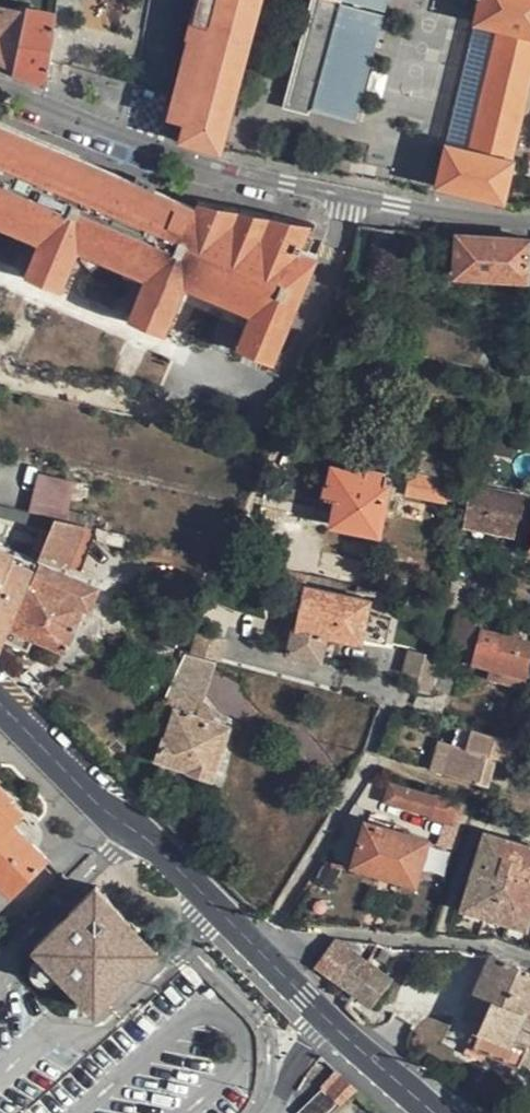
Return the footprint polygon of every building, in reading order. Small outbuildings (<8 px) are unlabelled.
[(169,83),(168,93),(161,129),(174,135),(179,138),(220,149),(260,0),(199,0),(188,39),(189,40),(179,76),(171,75),(170,78),(169,83)] [(300,61),(316,66),(334,0),(316,0),(300,61)] [(475,22),(504,29),(477,146),(447,138),(436,184),(507,200),(517,156),(515,155),(529,85),(529,0),(480,0),(475,22)] [(13,69),(25,11),(0,8),(0,64),(13,69)] [(13,69),(47,82),(58,17),(25,11),(13,69)] [(380,32),(336,20),(310,113),(356,124),(380,32)] [(475,22),(447,138),(477,146),(504,29),(475,22)] [(316,66),(300,61),(288,108),(303,112),(316,66)] [(0,123),(0,192),(48,214),(27,264),(63,281),(87,232),(150,262),(130,312),(166,329),(190,274),(254,302),(237,343),(274,361),(320,257),(304,250),(315,223),(233,207),(205,199),(199,211),(0,123)] [(395,230),(376,228),(369,258),(388,262),(390,259),(395,230)] [(413,231),(395,230),(390,259),(408,262),(413,231)] [(457,235),(455,275),(528,279),(529,264),(529,240),(522,239),(457,235)] [(515,375),(503,372),(501,385),(514,387),(515,375)] [(411,469),(440,474),(445,453),(422,448),(420,452),(414,451),(411,469)] [(329,521),(381,531),(389,485),(386,484),(387,474),(366,470),(365,474),(333,468),(330,483),(325,482),(321,510),(330,512),(329,521)] [(69,509),(74,481),(37,473),(29,509),(67,518),(69,509)] [(407,494),(425,498),(429,478),(412,474),(407,494)] [(448,481),(429,478),(425,498),(444,502),(448,481)] [(521,537),(528,498),(472,487),(465,526),(521,537)] [(40,527),(52,530),(57,518),(0,505),(0,518),(40,527)] [(87,525),(96,527),(97,517),(69,509),(67,518),(67,520),(87,525)] [(87,525),(67,520),(57,518),(52,530),(40,557),(68,567),(69,566),(87,525)] [(100,528),(96,527),(87,525),(69,566),(82,570),(95,540),(100,528)] [(40,557),(52,530),(40,527),(30,555),(40,559),(40,557)] [(127,534),(100,528),(95,540),(125,547),(127,534)] [(10,628),(28,586),(30,582),(39,560),(40,559),(30,555),(0,542),(0,653),(10,628)] [(39,560),(30,582),(91,608),(100,585),(39,560)] [(372,600),(305,585),(294,640),(291,639),(287,656),(321,664),(328,637),(363,644),(372,600)] [(28,586),(10,628),(13,629),(34,637),(65,648),(82,609),(28,586)] [(27,651),(34,637),(13,629),(7,642),(27,651)] [(224,640),(198,634),(193,653),(218,659),(224,640)] [(529,665),(529,641),(500,634),(497,646),(480,643),(475,664),(527,677),(529,665)] [(186,652),(180,664),(214,675),(218,662),(186,652)] [(445,659),(413,652),(407,676),(416,678),(413,692),(433,697),(435,689),(443,665),(445,659)] [(174,675),(167,691),(178,695),(173,711),(164,735),(162,735),(154,759),(185,769),(185,771),(212,781),(230,725),(212,719),(201,716),(206,701),(214,675),(180,664),(174,675)] [(443,665),(435,689),(451,694),(458,670),(443,665)] [(167,691),(160,706),(173,711),(178,695),(167,691)] [(214,712),(206,701),(201,716),(212,719),(214,712)] [(461,725),(455,744),(462,746),(467,727),(461,725)] [(444,773),(490,786),(496,758),(517,762),(521,743),(467,727),(462,746),(455,744),(451,743),(444,773)] [(431,770),(444,773),(451,743),(438,740),(431,770)] [(467,829),(474,804),(437,793),(438,797),(389,782),(384,800),(433,816),(433,819),(450,824),(467,829)] [(12,894),(47,859),(14,823),(22,814),(9,802),(9,798),(0,789),(0,882),(12,894)] [(398,821),(369,814),(354,867),(419,886),(432,840),(397,829),(398,821)] [(460,855),(467,829),(450,824),(443,850),(460,855)] [(489,834),(466,909),(529,929),(529,846),(489,834)] [(111,955),(136,928),(95,886),(33,948),(86,1003),(122,965),(111,955)] [(157,950),(136,928),(111,955),(122,965),(131,975),(157,950)] [(334,939),(316,967),(372,1007),(392,979),(334,939)] [(491,957),(463,1021),(474,1026),(462,1054),(478,1061),(482,1054),(501,1062),(508,1044),(514,1046),(516,1042),(528,1046),(529,1040),(529,974),(491,957)] [(94,1011),(131,975),(122,965),(86,1003),(94,1011)] [(518,1069),(528,1046),(516,1042),(514,1046),(508,1044),(501,1062),(518,1069)] [(357,1090),(335,1071),(321,1087),(340,1106),(357,1090)] [(335,1105),(321,1090),(298,1112),(326,1112),(335,1105)]
